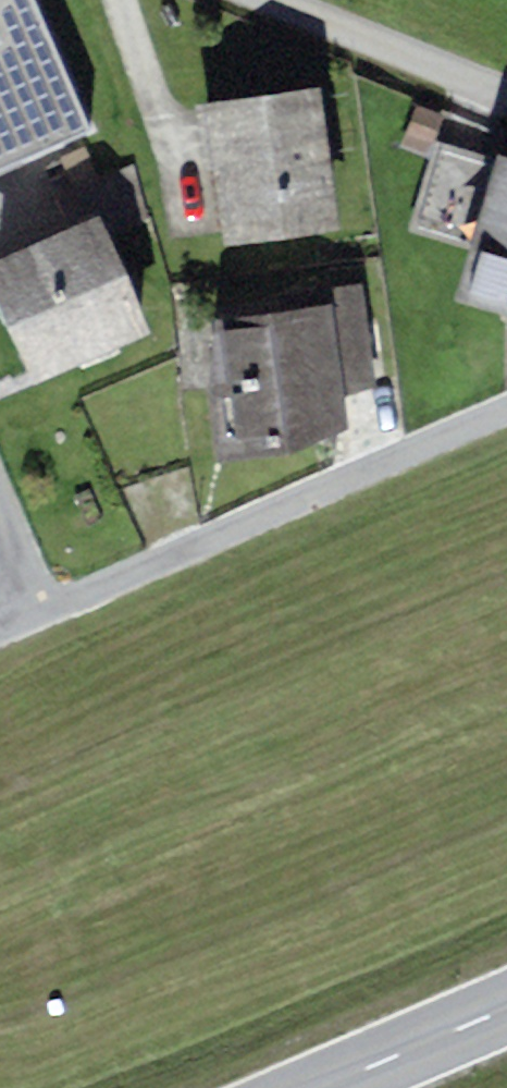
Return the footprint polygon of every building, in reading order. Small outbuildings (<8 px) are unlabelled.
[(95,135),(36,0),(0,0),(0,176),(95,135)] [(341,233),(317,87),(194,107),(204,171),(214,169),(227,251),(341,233)] [(429,154),(444,115),(415,104),(400,143),(429,154)] [(496,153),(494,160),(434,143),(408,230),(469,247),(453,302),(506,317),(506,156),(496,153)] [(106,236),(148,218),(132,166),(54,201),(66,229),(97,215),(106,236)] [(97,215),(66,229),(0,258),(0,308),(35,387),(151,336),(106,236),(97,215)] [(273,293),(275,313),(217,320),(236,462),(288,457),(347,432),(342,394),(374,390),(360,282),(273,293)]
